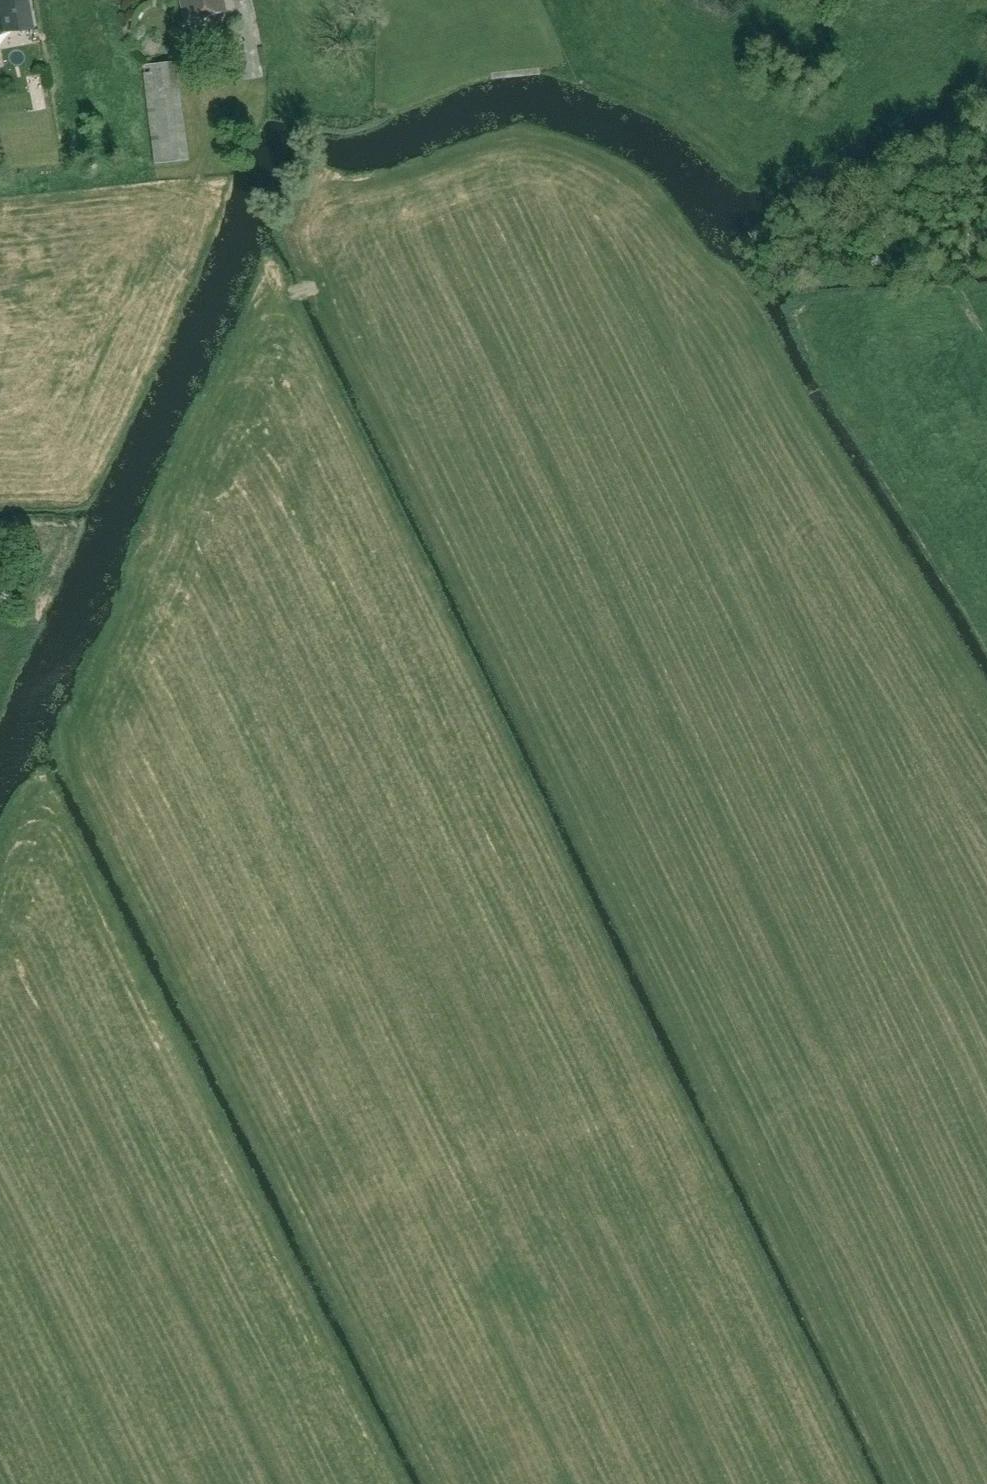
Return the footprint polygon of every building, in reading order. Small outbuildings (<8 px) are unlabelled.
[(24,21),(20,2),(26,1),(29,0),(0,0),(0,25),(24,21)] [(226,12),(223,0),(180,0),(184,21),(226,12)] [(144,65),(156,164),(188,160),(176,61),(144,65)]
